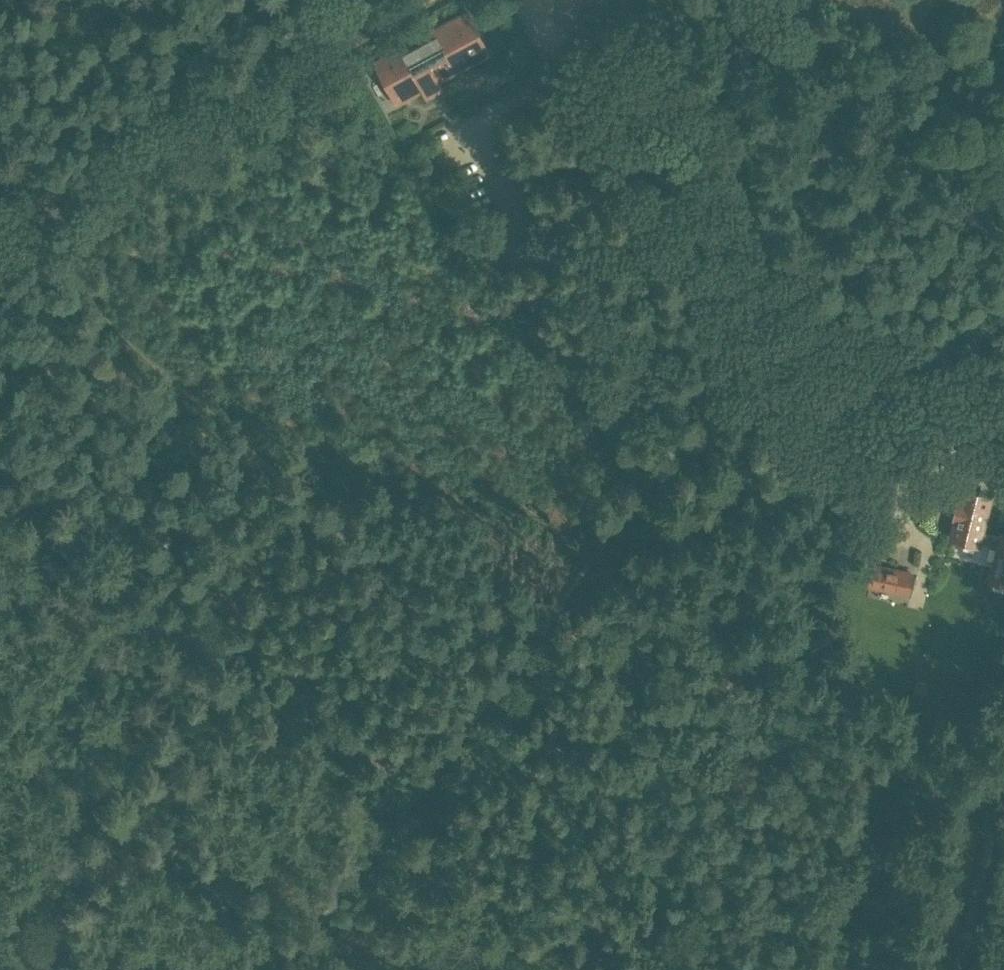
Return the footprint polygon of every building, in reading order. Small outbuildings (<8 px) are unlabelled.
[(397,103),(489,54),(466,11),(374,61),(397,103)] [(981,529),(989,494),(960,487),(948,538),(977,545),(977,543),(996,547),(987,581),(1003,585),(1003,532),(1000,531),(999,533),(981,529)] [(910,596),(915,572),(873,563),(868,587),(910,596)]
